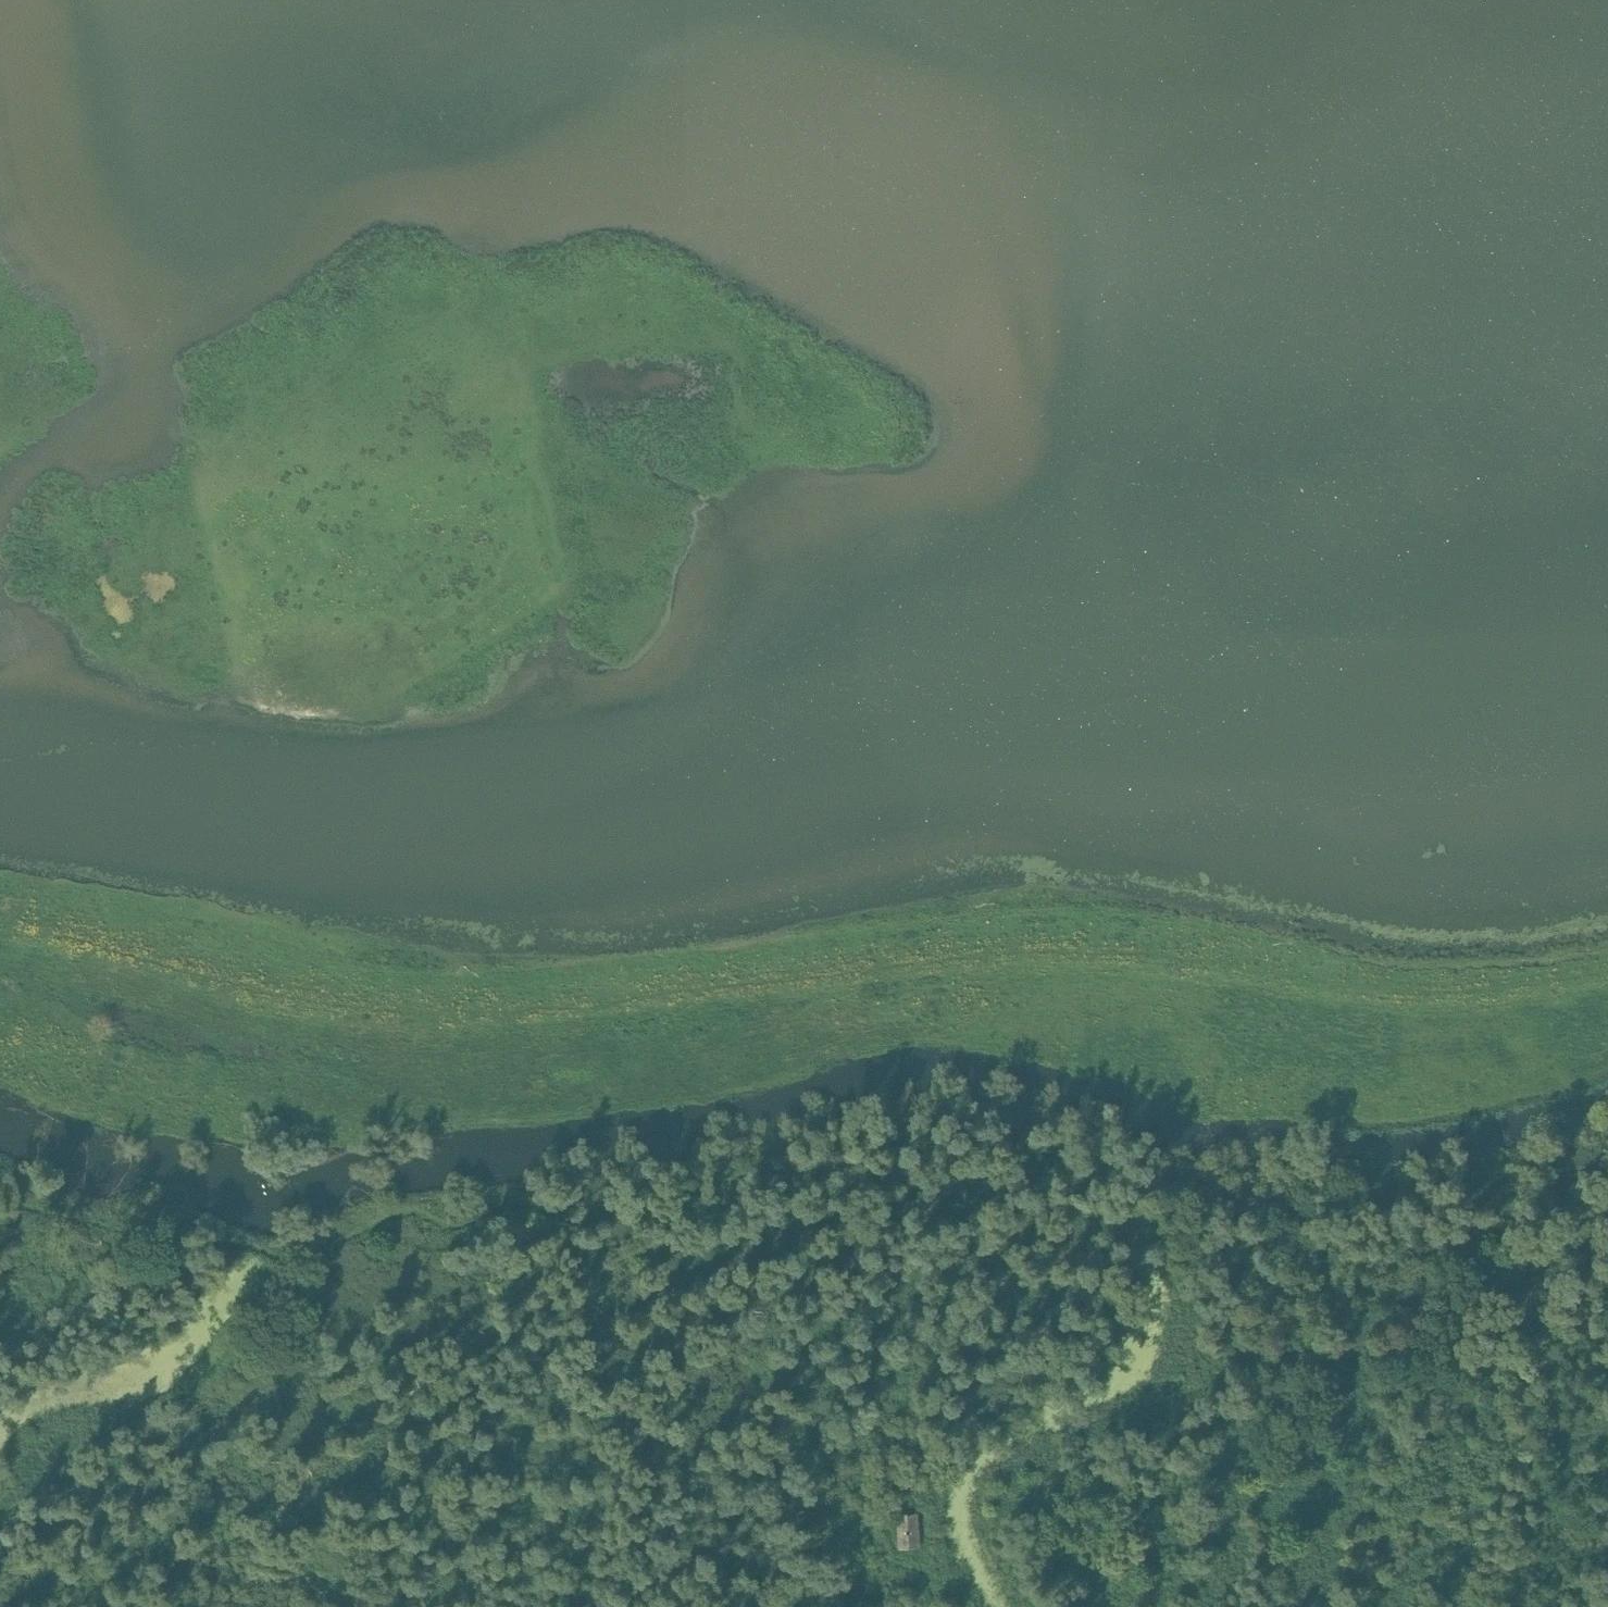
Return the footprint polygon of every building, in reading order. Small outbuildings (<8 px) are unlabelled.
[(922,1548),(920,1513),(897,1514),(898,1549),(922,1548)]
